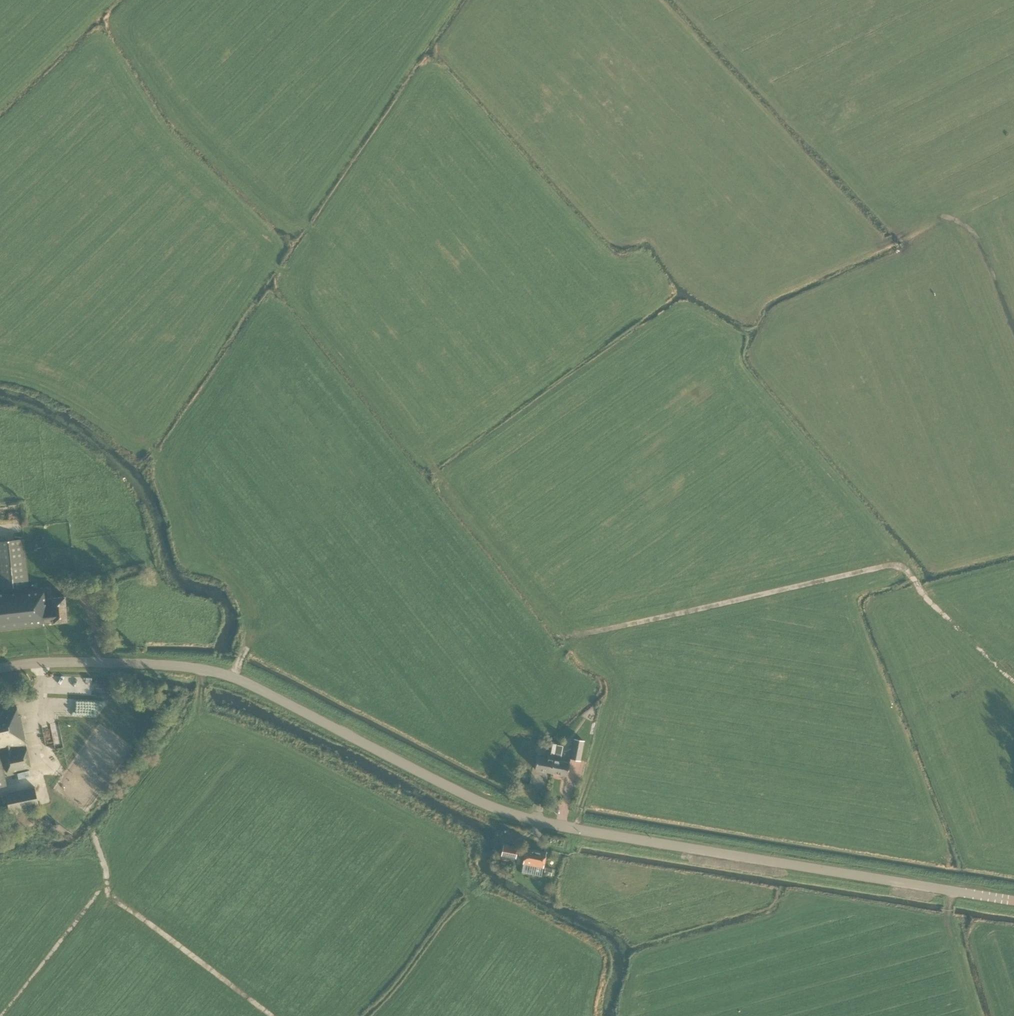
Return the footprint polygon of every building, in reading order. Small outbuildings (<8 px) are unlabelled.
[(3,593),(0,593),(0,630),(44,625),(44,623),(53,621),(53,623),(67,621),(65,596),(47,598),(46,588),(26,591),(26,586),(29,586),(24,539),(0,542),(0,589),(3,589),(3,593)] [(3,752),(7,773),(31,768),(20,715),(18,715),(16,705),(0,709),(0,753),(3,752)] [(575,739),(571,759),(582,761),(586,741),(575,739)] [(548,751),(547,758),(537,756),(535,769),(551,772),(554,755),(554,752),(555,752),(556,743),(549,743),(548,751)] [(551,772),(567,775),(570,762),(560,761),(563,746),(557,744),(555,755),(554,755),(551,772)] [(10,814),(39,807),(35,786),(6,792),(10,814)] [(515,857),(517,847),(503,845),(501,855),(515,857)] [(523,862),(533,864),(536,849),(526,847),(523,862)] [(546,851),(536,849),(533,864),(543,866),(546,851)] [(551,875),(552,868),(545,867),(544,873),(551,875)]
